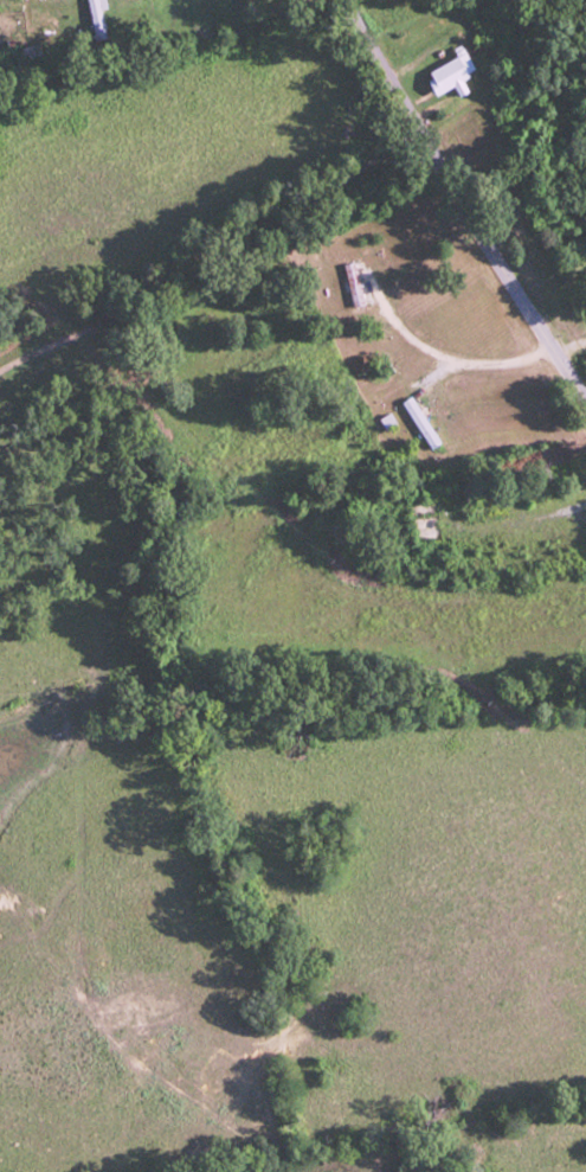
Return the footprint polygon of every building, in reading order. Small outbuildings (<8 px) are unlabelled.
[(458,95),(465,91),(459,80),(474,72),(463,53),(424,75),(436,95),(452,86),(458,95)] [(350,306),(364,304),(356,261),(342,264),(350,306)] [(438,444),(411,396),(399,403),(427,451),(438,444)] [(442,542),(441,514),(416,515),(418,537),(428,536),(428,543),(442,542)]
